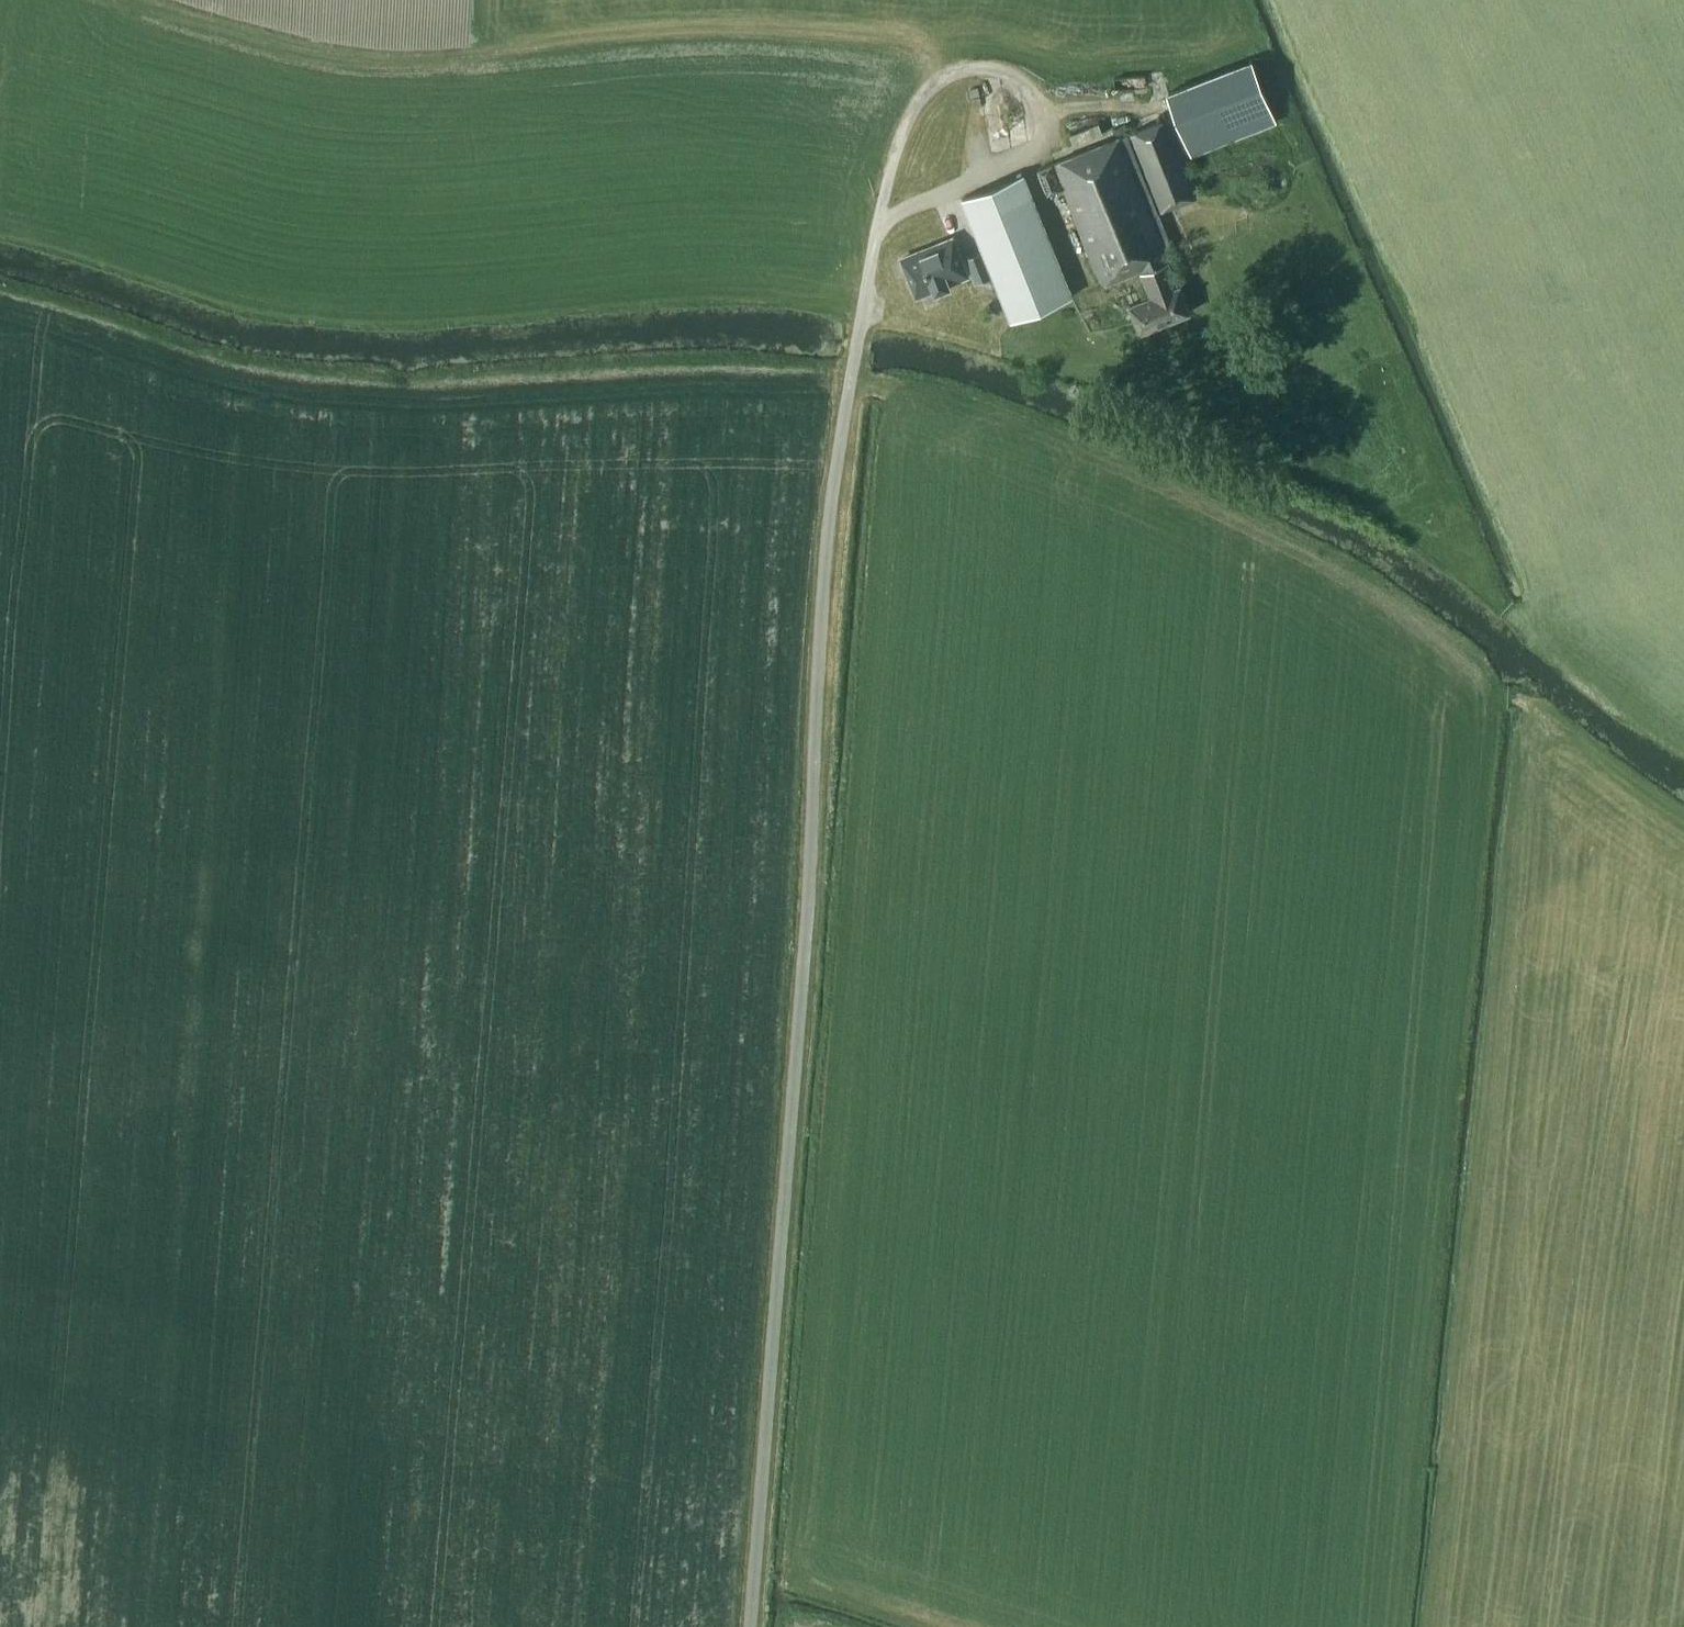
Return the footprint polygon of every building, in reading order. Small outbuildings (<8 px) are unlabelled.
[(1250,59),(1169,91),(1193,153),(1274,121),(1250,59)] [(1140,330),(1190,311),(1179,282),(1177,283),(1164,249),(1172,246),(1159,212),(1200,196),(1170,118),(1038,169),(1047,192),(1065,185),(1104,284),(1141,269),(1151,295),(1130,304),(1140,330)] [(1025,171),(962,197),(1010,318),(1073,292),(1025,171)] [(952,238),(902,258),(917,294),(934,288),(935,290),(936,290),(935,287),(947,282),(949,285),(950,284),(949,281),(967,274),(952,238)]
